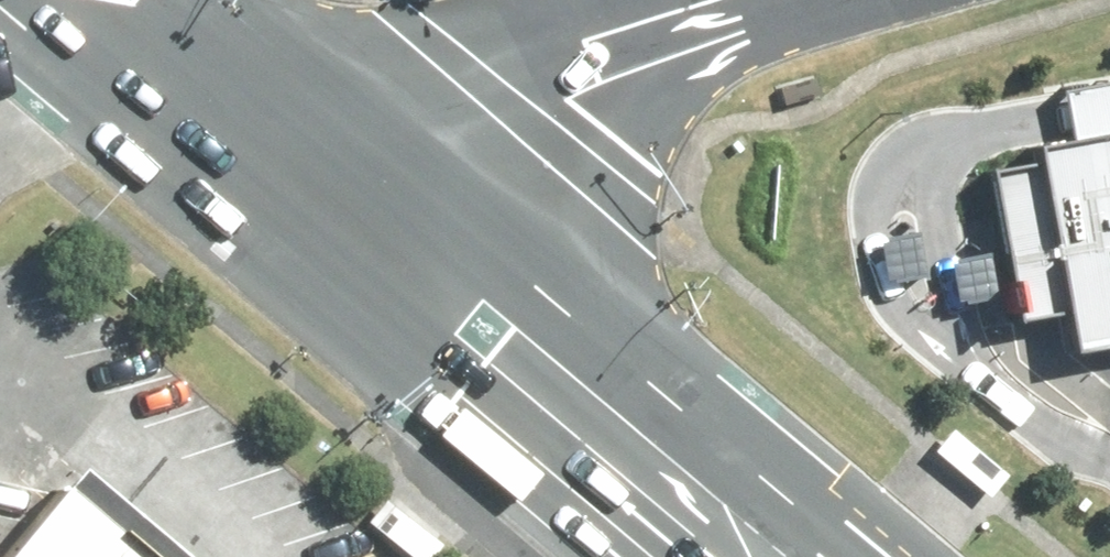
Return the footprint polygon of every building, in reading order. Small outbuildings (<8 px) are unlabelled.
[(1076,141),(1109,135),(1109,85),(1068,93),(1076,141)] [(997,170),(1024,323),(1073,314),(1081,353),(1109,348),(1109,135),(1076,141),(1042,147),(1045,161),(997,170)] [(0,547),(0,556),(164,556),(62,473),(0,547)]
